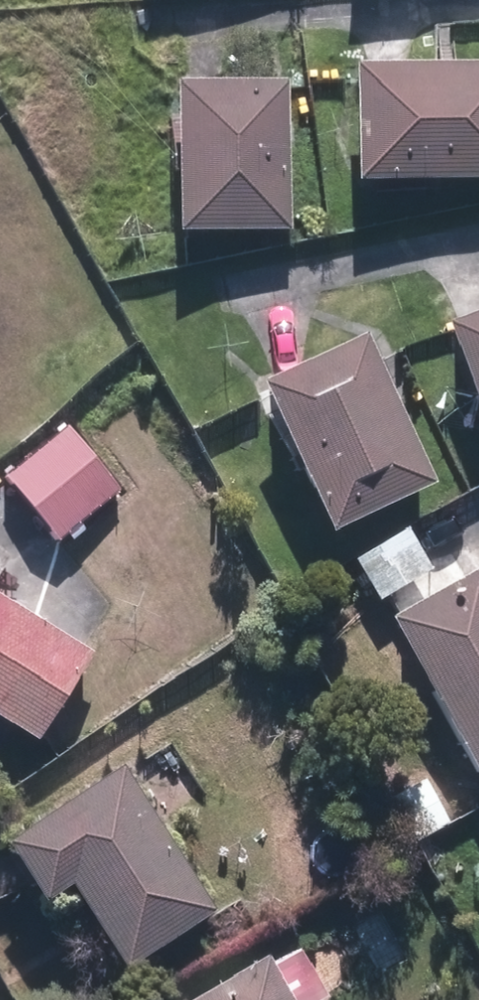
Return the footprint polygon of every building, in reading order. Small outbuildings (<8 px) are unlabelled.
[(364,60),(360,178),(478,182),(478,64),(364,60)] [(293,83),(185,81),(183,235),(291,236),(293,83)] [(449,323),(478,399),(478,312),(449,323)] [(366,338),(268,381),(331,529),(430,487),(366,338)] [(88,412),(7,476),(60,543),(141,479),(88,412)] [(433,565),(409,528),(356,561),(380,599),(433,565)] [(14,562),(0,553),(0,584),(14,562)] [(397,621),(478,761),(478,572),(397,621)] [(45,742),(99,653),(0,592),(0,714),(45,742)] [(222,911),(127,767),(14,842),(53,901),(78,885),(133,969),(222,911)] [(356,983),(327,933),(277,962),(272,954),(194,999),(328,999),(356,983)]
